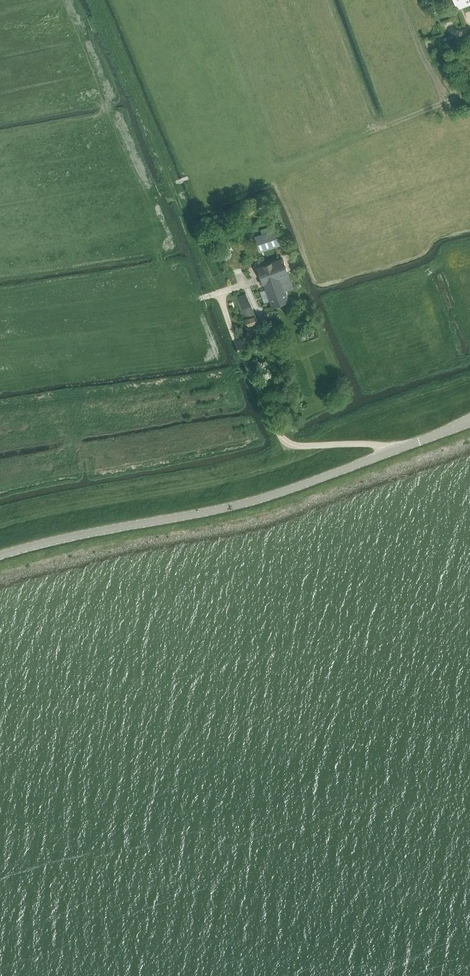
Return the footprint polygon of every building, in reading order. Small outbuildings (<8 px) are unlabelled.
[(282,243),(277,229),(272,231),(262,235),(255,237),(259,251),(282,243)] [(221,251),(221,255),(223,258),(226,259),(230,257),(230,253),(228,250),(225,249),(221,251)] [(258,268),(272,306),(290,299),(286,290),(294,287),(282,258),(258,268)] [(235,298),(248,326),(259,321),(245,293),(235,298)]
